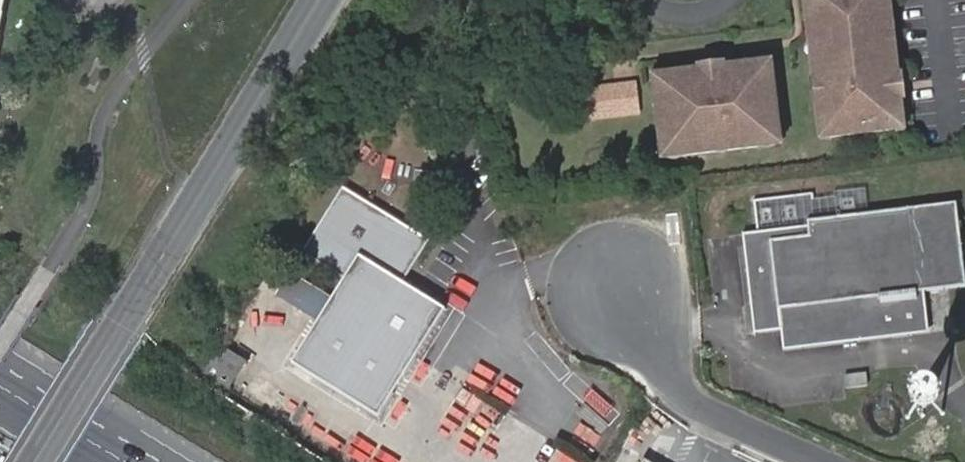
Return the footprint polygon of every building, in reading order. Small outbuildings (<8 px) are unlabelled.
[(9,0),(0,0),(0,54),(9,0)] [(820,114),(825,114),(828,136),(899,127),(896,105),(902,104),(888,0),(805,0),(820,114)] [(680,84),(658,87),(667,159),(693,155),(694,160),(762,152),(761,146),(783,143),(774,72),(752,75),(752,70),(679,79),(680,84)] [(679,79),(657,81),(658,87),(680,84),(679,79)] [(639,89),(588,95),(591,125),(643,119),(639,89)] [(902,104),(896,105),(899,127),(905,127),(902,104)] [(825,114),(820,114),(823,137),(828,136),(825,114)] [(761,146),(762,152),(784,149),(783,143),(761,146)] [(693,155),(667,159),(667,164),(694,160),(693,155)] [(296,363),(380,415),(446,309),(406,285),(432,243),(382,212),(376,221),(366,214),(371,207),(344,190),(304,255),(347,281),(335,302),(320,325),(296,363)] [(935,221),(964,218),(964,212),(964,203),(933,207),(935,221)] [(749,233),(757,305),(782,303),(785,330),(788,349),(885,339),(884,332),(897,330),(898,338),(920,336),(920,326),(933,324),(931,290),(964,287),(964,218),(935,221),(933,207),(824,219),(816,219),(816,227),(765,231),(749,233)] [(320,325),(335,302),(291,274),(276,298),(320,325)] [(757,305),(760,333),(785,330),(782,303),(757,305)] [(884,332),(885,339),(898,338),(897,330),(884,332)] [(251,358),(225,341),(209,367),(235,384),(251,358)] [(921,358),(929,389),(964,379),(956,349),(921,358)] [(649,453),(644,461),(665,461),(649,453)]
